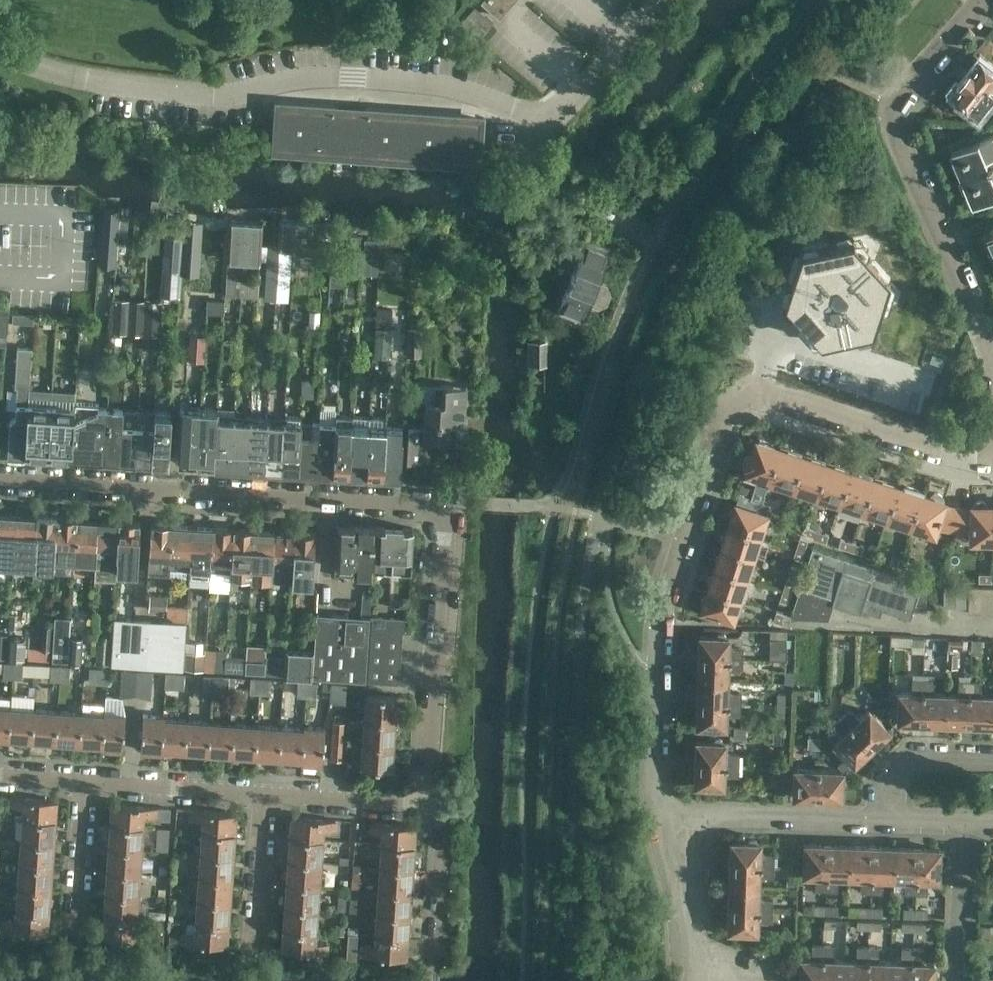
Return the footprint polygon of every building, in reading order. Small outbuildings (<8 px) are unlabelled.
[(499,17),(513,0),(480,0),(499,17)] [(959,85),(955,90),(958,94),(956,96),(981,115),(992,99),(992,70),(983,62),(974,74),(973,73),(964,84),(965,85),(959,85)] [(485,163),(485,160),(488,127),(452,125),(452,116),(427,114),(427,118),(284,108),(281,147),(424,157),(424,158),(485,163)] [(992,166),(992,135),(951,153),(963,179),(992,166)] [(963,179),(974,206),(992,198),(992,166),(963,179)] [(101,264),(117,265),(121,217),(105,216),(101,264)] [(243,261),(246,221),(230,220),(227,260),(243,261)] [(288,301),(291,249),(295,249),(297,221),(281,220),(278,262),(276,300),(288,301)] [(185,221),(182,274),(197,275),(201,223),(185,221)] [(259,262),(262,222),(246,221),(243,261),(259,262)] [(332,224),(314,222),(312,251),(323,251),(322,269),(330,270),(331,264),(332,224)] [(992,250),(992,225),(987,228),(988,230),(985,231),(992,250)] [(179,297),(179,288),(183,237),(165,236),(161,296),(179,297)] [(802,242),(784,301),(820,340),(872,329),(889,278),(853,238),(819,245),(814,239),(802,242)] [(586,239),(573,271),(597,281),(610,248),(586,239)] [(378,241),(362,240),(361,261),(377,262),(378,241)] [(330,270),(329,285),(343,286),(346,254),(332,253),(331,264),(330,270)] [(276,300),(278,262),(268,261),(266,299),(276,300)] [(607,285),(597,281),(573,271),(558,310),(581,320),(587,304),(598,308),(607,304),(611,294),(607,285)] [(226,278),(225,296),(235,297),(236,278),(226,278)] [(249,279),(248,298),(258,298),(259,280),(249,279)] [(5,345),(5,339),(6,339),(9,298),(0,298),(0,346),(5,346),(5,345)] [(207,299),(207,313),(224,314),(225,300),(207,299)] [(127,333),(128,301),(113,300),(112,332),(127,333)] [(142,334),(145,302),(128,301),(127,333),(142,334)] [(142,334),(159,335),(161,303),(145,302),(142,334)] [(308,312),(308,328),(319,328),(319,312),(308,312)] [(12,314),(12,323),(33,324),(33,315),(12,314)] [(377,327),(387,327),(387,315),(378,314),(377,327)] [(375,329),(374,350),(389,351),(390,329),(375,329)] [(408,330),(408,356),(420,356),(420,330),(408,330)] [(193,336),(191,360),(203,361),(204,337),(193,336)] [(529,364),(548,364),(548,341),(529,342),(529,364)] [(25,456),(29,388),(32,348),(18,347),(17,372),(19,373),(18,398),(17,419),(10,419),(7,455),(25,456)] [(302,376),(302,398),(314,398),(314,376),(302,376)] [(408,427),(406,460),(428,462),(429,440),(455,442),(456,419),(464,419),(466,387),(435,385),(434,403),(426,402),(424,428),(408,427)] [(77,390),(29,388),(25,456),(72,459),(76,403),(77,390)] [(88,460),(92,404),(76,403),(72,459),(88,460)] [(104,461),(106,425),(107,408),(99,407),(99,404),(92,404),(88,460),(104,461)] [(199,464),(201,429),(200,429),(200,421),(201,408),(180,407),(177,463),(199,464)] [(120,462),(123,409),(114,408),(107,408),(106,425),(104,461),(120,462)] [(217,430),(216,430),(217,414),(218,409),(201,408),(200,421),(200,429),(201,429),(199,464),(205,464),(205,468),(215,468),(217,430)] [(136,463),(139,410),(123,409),(120,462),(136,463)] [(152,464),(155,411),(139,410),(136,463),(152,464)] [(171,412),(155,411),(152,464),(168,465),(171,412)] [(231,469),(234,415),(217,414),(216,430),(217,430),(215,468),(231,469)] [(248,470),(252,416),(234,415),(231,469),(248,470)] [(265,471),(268,417),(252,416),(248,470),(265,471)] [(284,434),(281,472),(298,473),(301,423),(301,417),(285,416),(285,418),(284,434)] [(281,472),(284,434),(285,418),(268,417),(265,471),(281,472)] [(366,477),(369,424),(369,419),(360,419),(359,439),(350,438),(348,476),(366,477)] [(332,475),(335,427),(335,422),(319,421),(319,426),(316,474),(332,475)] [(316,474),(319,426),(312,425),(312,423),(301,423),(298,473),(316,474)] [(383,478),(386,427),(386,425),(369,424),(366,477),(383,478)] [(348,476),(350,438),(351,427),(335,427),(332,475),(348,476)] [(402,428),(386,427),(383,478),(400,479),(402,441),(401,441),(402,428)] [(766,482),(777,447),(772,446),(772,443),(771,442),(771,443),(760,439),(759,438),(758,441),(756,441),(751,456),(750,455),(748,455),(747,456),(746,457),(744,458),(744,459),(743,460),(743,462),(743,463),(744,463),(745,465),(746,466),(746,467),(747,467),(744,477),(745,477),(746,475),(757,479),(751,498),(741,495),(742,494),(740,494),(737,505),(766,514),(769,505),(762,503),(764,495),(763,495),(766,482)] [(790,489),(801,455),(800,455),(801,453),(787,448),(786,450),(777,447),(766,482),(790,489)] [(813,497),(824,463),(825,461),(811,456),(810,458),(801,455),(790,489),(813,497)] [(837,504),(848,470),(848,468),(834,464),(834,466),(824,463),(813,497),(837,504)] [(861,512),(872,478),(872,476),(858,471),(858,473),(848,470),(837,504),(861,512)] [(885,519),(895,486),(896,484),(882,479),(881,481),(872,478),(861,512),(885,519)] [(908,527),(919,493),(912,491),(913,488),(905,486),(904,489),(895,486),(885,519),(908,527)] [(932,497),(919,493),(908,527),(934,535),(936,529),(944,505),(945,502),(942,501),(943,499),(943,498),(942,496),(941,495),(940,494),(939,494),(938,493),(937,493),(936,494),(935,494),(934,495),(933,496),(932,496),(932,497)] [(986,507),(986,505),(986,504),(985,503),(985,502),(983,501),(982,501),(981,501),(979,501),(978,501),(977,502),(976,502),(975,503),(974,504),(974,506),(972,506),(971,510),(969,536),(969,541),(992,542),(992,507),(986,507)] [(759,536),(766,514),(737,505),(736,504),(735,508),(732,509),(730,515),(731,517),(729,526),(759,536)] [(952,532),(957,507),(944,505),(936,529),(952,532)] [(969,536),(971,510),(957,507),(952,532),(969,536)] [(16,516),(0,515),(0,566),(13,567),(16,516)] [(33,568),(36,517),(16,516),(13,567),(33,568)] [(54,569),(55,561),(57,517),(36,516),(36,517),(33,568),(54,569)] [(75,562),(78,520),(78,519),(57,517),(55,561),(75,562),(75,561),(75,562)] [(94,563),(97,521),(78,520),(75,562),(94,563)] [(117,564),(119,521),(118,521),(118,522),(97,521),(94,563),(93,579),(100,579),(101,563),(117,564)] [(139,522),(119,521),(117,564),(116,570),(136,571),(139,522)] [(170,568),(172,526),(173,524),(151,523),(148,572),(169,573),(170,568)] [(354,565),(356,525),(337,524),(335,564),(354,565)] [(372,574),(375,526),(356,525),(354,565),(353,573),(372,574)] [(190,570),(192,527),(172,526),(170,568),(190,570)] [(391,569),(394,530),(385,530),(385,527),(375,526),(372,574),(373,574),(373,568),(391,569)] [(753,556),(759,536),(729,526),(726,534),(723,536),(722,541),(723,544),(722,547),(753,556)] [(210,571),(212,528),(192,527),(190,570),(210,571)] [(230,588),(230,580),(233,528),(212,527),(212,528),(210,571),(209,587),(230,588)] [(828,535),(804,527),(800,532),(812,539),(825,544),(828,535)] [(251,581),(254,531),(254,529),(233,528),(230,580),(251,581)] [(402,531),(394,530),(391,569),(411,570),(413,528),(402,528),(402,531)] [(271,583),(274,532),(254,531),(251,581),(271,583)] [(292,584),(295,532),(294,532),(294,533),(274,532),(271,583),(292,584)] [(312,585),(315,533),(295,532),(292,584),(312,585)] [(799,535),(795,547),(804,550),(807,541),(799,535)] [(841,539),(837,547),(849,551),(852,542),(841,539)] [(863,546),(852,542),(849,551),(860,555),(863,546)] [(746,577),(753,556),(722,547),(719,555),(717,556),(715,562),(716,565),(715,567),(746,577)] [(792,558),(800,561),(804,550),(795,547),(792,558)] [(926,585),(874,568),(812,548),(790,616),(827,620),(831,604),(859,613),(860,611),(869,614),(871,607),(909,619),(914,605),(924,604),(926,585)] [(891,556),(888,564),(900,568),(903,560),(891,556)] [(915,563),(903,560),(900,568),(912,572),(915,563)] [(739,598),(746,577),(715,567),(712,576),(710,577),(708,583),(709,585),(708,588),(739,598)] [(978,583),(991,583),(991,574),(978,574),(978,583)] [(790,593),(794,581),(785,579),(782,590),(790,593)] [(955,608),(956,587),(943,586),(942,607),(955,608)] [(968,608),(968,587),(956,587),(955,608),(968,608)] [(980,613),(980,587),(968,587),(968,608),(968,613),(980,613)] [(991,614),(992,588),(980,587),(980,613),(991,614)] [(732,620),(739,598),(708,588),(706,596),(703,598),(701,603),(703,606),(702,609),(732,620)] [(786,604),(790,593),(782,590),(778,602),(786,604)] [(167,613),(168,606),(168,596),(150,595),(149,612),(167,613)] [(403,597),(399,601),(398,607),(408,607),(409,598),(403,597)] [(168,606),(167,613),(167,616),(176,621),(176,623),(185,624),(187,624),(188,607),(168,606)] [(784,613),(775,610),(771,622),(780,625),(784,613)] [(365,681),(369,617),(316,613),(314,650),(312,677),(365,681)] [(10,614),(9,628),(16,628),(17,614),(10,614)] [(55,617),(52,661),(69,662),(70,636),(71,618),(55,617)] [(401,631),(407,632),(408,620),(389,618),(389,622),(384,622),(384,618),(369,617),(365,681),(397,683),(398,680),(397,680),(397,669),(398,669),(399,664),(398,664),(399,653),(400,653),(400,649),(399,649),(400,638),(401,638),(401,631)] [(114,619),(111,665),(182,670),(185,624),(176,623),(114,619)] [(40,649),(49,650),(51,626),(42,625),(40,648),(40,649)] [(700,636),(699,658),(742,659),(742,648),(728,648),(728,637),(727,637),(724,634),(719,634),(716,636),(700,636)] [(82,637),(70,636),(69,662),(80,662),(82,637)] [(924,639),(924,638),(911,637),(911,646),(923,646),(924,639)] [(8,658),(24,659),(25,639),(9,638),(8,658)] [(110,639),(98,638),(97,664),(109,664),(110,639)] [(962,640),(948,639),(947,649),(962,649),(962,640)] [(784,661),(785,641),(771,640),(770,660),(784,661)] [(981,655),(981,641),(981,640),(971,640),(971,655),(981,655)] [(48,661),(49,650),(40,649),(40,648),(29,648),(28,660),(48,661)] [(203,669),(224,671),(226,650),(204,649),(203,669)] [(312,677),(314,650),(296,649),(294,676),(312,677)] [(948,653),(948,668),(957,668),(958,653),(948,653)] [(970,670),(971,655),(961,654),(960,669),(970,670)] [(265,674),(274,675),(276,658),(266,657),(265,661),(265,674)] [(225,672),(244,673),(245,659),(226,658),(225,672)] [(742,671),(742,659),(699,658),(698,680),(726,681),(726,671),(742,671)] [(14,663),(5,663),(4,676),(13,677),(14,663)] [(22,664),(14,663),(13,677),(22,677),(22,664)] [(60,680),(61,666),(52,666),(51,679),(60,680)] [(69,680),(69,667),(61,666),(60,680),(69,680)] [(98,682),(99,668),(90,668),(89,681),(98,682)] [(107,682),(108,669),(99,668),(98,682),(107,682)] [(135,671),(123,670),(121,696),(122,696),(132,694),(133,694),(135,671)] [(149,698),(151,672),(139,671),(137,694),(138,694),(148,697),(148,698),(149,698)] [(784,671),(783,684),(794,684),(794,672),(784,671)] [(174,687),(175,673),(166,673),(165,686),(174,687)] [(183,687),(184,674),(175,673),(174,687),(183,687)] [(212,689),(213,676),(204,675),(203,689),(212,689)] [(945,723),(946,695),(934,694),(933,679),(933,675),(922,675),(922,679),(923,679),(922,722),(945,723)] [(221,690),(222,676),(213,676),(212,689),(221,690)] [(260,678),(251,678),(250,691),(259,692),(260,678)] [(269,679),(260,678),(259,692),(268,692),(269,679)] [(923,679),(922,679),(911,679),(911,693),(898,693),(897,721),(922,722),(923,679)] [(726,692),(726,683),(726,681),(698,680),(698,703),(741,704),(741,693),(726,692)] [(968,724),(969,681),(957,680),(957,695),(946,695),(945,723),(968,724)] [(306,695),(307,682),(298,681),(298,695),(306,695)] [(991,724),(992,696),(979,696),(980,681),(969,681),(968,724),(991,724)] [(315,696),(316,682),(307,682),(306,695),(315,696)] [(345,684),(332,684),(331,692),(345,693),(345,684)] [(344,702),(345,693),(331,692),(331,701),(344,702)] [(367,694),(365,718),(395,720),(396,696),(367,694)] [(777,694),(777,704),(777,706),(792,706),(792,694),(777,694)] [(741,716),(741,704),(698,703),(697,726),(725,727),(726,716),(741,716)] [(791,718),(792,706),(777,706),(776,718),(791,718)] [(11,708),(0,707),(0,737),(8,738),(11,708)] [(32,739),(34,710),(11,708),(8,738),(32,739)] [(161,749),(164,719),(164,716),(163,716),(164,711),(159,711),(159,716),(155,716),(155,709),(145,708),(143,715),(140,750),(161,751),(161,749)] [(888,731),(869,710),(859,719),(848,709),(841,716),(871,747),(888,731)] [(55,741),(57,711),(34,710),(32,739),(55,741)] [(78,743),(81,713),(57,711),(55,741),(78,743)] [(104,712),(104,715),(102,744),(102,747),(123,749),(125,713),(104,712)] [(102,744),(104,715),(81,713),(78,743),(102,744)] [(854,764),(871,747),(841,716),(832,724),(842,736),(834,743),(854,764)] [(393,744),(395,720),(365,718),(363,742),(393,744)] [(185,750),(187,721),(164,719),(161,749),(185,750)] [(208,752),(210,722),(187,721),(185,750),(208,752)] [(231,754),(234,724),(210,722),(208,752),(231,754)] [(346,723),(335,722),(334,722),(332,739),(344,741),(346,723)] [(255,755),(257,726),(234,724),(231,754),(255,755)] [(278,757),(280,727),(257,726),(255,755),(278,757)] [(304,729),(303,729),(301,758),(301,761),(322,763),(325,728),(304,726),(304,729)] [(301,758),(303,729),(280,727),(278,757),(301,758)] [(728,744),(743,745),(743,728),(729,728),(728,744)] [(820,749),(820,738),(807,738),(807,749),(820,749)] [(343,761),(344,741),(332,739),(330,760),(343,761)] [(696,741),(696,763),(738,764),(739,753),(724,753),(725,742),(723,742),(721,739),(715,739),(712,742),(696,741)] [(391,768),(393,744),(363,742),(362,766),(391,768)] [(723,786),(723,776),(738,776),(738,764),(696,763),(695,785),(711,785),(713,788),(719,788),(722,786),(723,786)] [(817,798),(818,770),(794,769),(793,797),(817,798)] [(842,771),(834,771),(818,770),(817,798),(841,799),(842,771)] [(763,787),(778,788),(779,774),(763,774),(763,787)] [(55,822),(56,800),(57,800),(13,797),(12,806),(24,807),(23,820),(55,822)] [(143,828),(143,815),(155,816),(155,819),(170,820),(170,809),(156,808),(156,807),(112,804),(111,826),(143,828)] [(192,809),(192,810),(192,819),(203,820),(202,832),(234,835),(236,813),(192,809)] [(292,817),(290,839),(322,841),(323,828),(335,829),(335,820),(292,817)] [(53,844),(55,822),(23,820),(21,842),(53,844)] [(372,822),(372,825),(371,832),(383,833),(382,845),(414,847),(415,825),(372,822)] [(141,850),(143,828),(111,826),(109,848),(141,850)] [(181,839),(191,839),(191,829),(181,829),(181,839)] [(233,857),(234,835),(202,832),(201,854),(233,857)] [(168,838),(157,838),(156,851),(167,852),(168,838)] [(321,863),(322,841),(290,839),(289,861),(321,863)] [(774,854),(759,853),(760,843),(758,843),(756,840),(750,840),(747,842),(731,842),(731,860),(729,860),(729,864),(773,865),(774,854)] [(52,866),(53,844),(21,842),(20,864),(52,866)] [(826,891),(828,845),(805,844),(804,875),(815,875),(814,890),(826,891)] [(412,869),(414,847),(382,845),(380,867),(412,869)] [(849,876),(850,846),(828,845),(826,891),(837,891),(837,876),(849,876)] [(871,893),(873,847),(850,846),(849,876),(860,877),(859,892),(871,893)] [(894,878),(895,847),(873,847),(871,893),(881,893),(882,877),(894,878)] [(916,894),(918,848),(895,847),(894,878),(905,878),(904,894),(916,894)] [(139,872),(141,853),(141,850),(109,848),(108,870),(139,872)] [(939,849),(918,848),(916,894),(926,894),(927,879),(938,879),(938,876),(941,873),(941,868),(939,865),(939,849)] [(231,879),(233,857),(201,854),(199,876),(231,879)] [(790,866),(798,867),(798,857),(790,856),(790,866)] [(319,885),(321,863),(289,861),(287,883),(319,885)] [(50,888),(52,866),(20,864),(18,886),(50,888)] [(350,864),(339,864),(337,886),(348,887),(350,864)] [(773,877),(773,865),(729,864),(729,867),(730,867),(730,886),(758,887),(758,876),(773,877)] [(411,892),(412,869),(380,867),(379,889),(411,892)] [(138,894),(139,872),(108,870),(106,892),(138,894)] [(361,874),(352,873),(351,888),(359,889),(361,874)] [(230,901),(231,879),(199,876),(198,898),(230,901)] [(787,879),(786,887),(796,887),(797,879),(787,879)] [(317,907),(319,885),(287,883),(285,905),(317,907)] [(49,910),(50,888),(18,886),(17,908),(49,910)] [(772,910),(773,899),(757,898),(758,887),(730,886),(729,905),(727,905),(727,908),(772,910)] [(166,888),(165,888),(158,888),(157,897),(165,898),(166,888)] [(409,914),(411,892),(379,889),(377,911),(409,914)] [(136,916),(138,894),(106,892),(104,914),(136,916)] [(338,894),(337,910),(337,911),(345,911),(347,894),(338,894)] [(228,923),(230,901),(198,898),(196,920),(228,923)] [(359,899),(350,899),(350,898),(349,912),(358,913),(359,899)] [(316,929),(317,912),(317,907),(285,905),(284,927),(316,929)] [(827,915),(827,907),(815,907),(815,915),(827,915)] [(839,908),(827,907),(827,915),(839,916),(839,908)] [(47,932),(49,910),(17,908),(16,920),(4,920),(4,929),(47,932)] [(772,922),(772,910),(727,908),(727,912),(729,912),(728,930),(744,931),(747,934),(753,934),(755,931),(757,931),(757,921),(772,922)] [(871,917),(871,909),(859,908),(859,916),(871,917)] [(883,909),(871,909),(871,917),(883,917),(883,909)] [(915,918),(916,910),(904,910),(903,918),(915,918)] [(928,911),(916,910),(915,918),(927,919),(928,911)] [(164,922),(165,912),(148,911),(147,921),(164,922)] [(408,936),(409,914),(377,911),(376,933),(408,936)] [(980,911),(980,919),(992,920),(992,912),(980,911)] [(135,929),(136,916),(104,914),(103,936),(146,939),(147,930),(135,929)] [(359,934),(360,919),(349,918),(347,933),(358,934),(359,934)] [(825,919),(825,927),(837,928),(837,920),(825,919)] [(226,945),(228,923),(196,920),(195,933),(184,932),(183,942),(226,945)] [(871,929),(871,921),(859,920),(859,928),(871,929)] [(883,921),(871,921),(871,929),(883,929),(883,921)] [(915,930),(915,922),(903,922),(903,930),(915,930)] [(927,923),(915,922),(915,930),(927,931),(927,923)] [(344,935),(345,925),(335,924),(335,935),(344,935)] [(992,934),(992,926),(978,926),(978,934),(992,934)] [(315,942),(316,929),(284,927),(282,949),(326,952),(327,942),(315,942)] [(790,942),(796,936),(788,928),(782,933),(790,942)] [(356,955),(358,934),(347,933),(347,941),(343,941),(342,954),(356,955)] [(406,958),(408,936),(376,933),(375,946),(363,945),(363,954),(406,958)] [(823,945),(811,944),(810,957),(809,957),(801,957),(801,960),(798,962),(798,968),(800,971),(800,980),(822,980),(823,945)] [(845,960),(833,960),(834,945),(823,945),(822,980),(844,980),(845,960)] [(868,946),(856,946),(855,961),(845,960),(844,980),(867,980),(868,946)] [(890,962),(878,961),(878,947),(868,946),(867,980),(889,980),(890,962)] [(912,948),(900,947),(900,962),(890,962),(889,980),(911,980),(912,948)] [(912,948),(911,980),(933,980),(934,976),(936,973),(937,967),(934,965),(934,963),(926,963),(923,963),(923,948),(912,948)]
